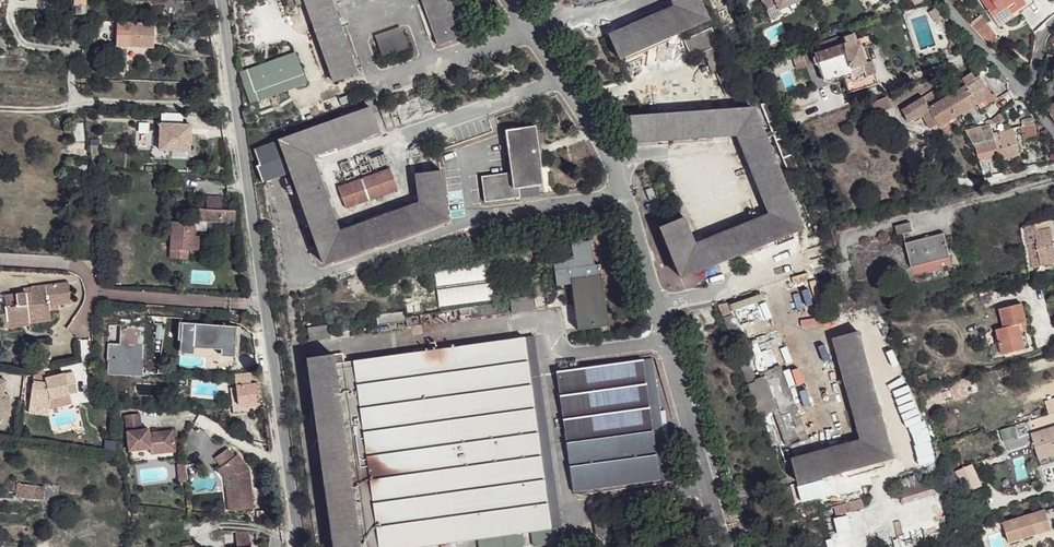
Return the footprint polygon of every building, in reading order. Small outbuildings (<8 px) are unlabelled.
[(165,7),(169,7),(170,11),(174,10),(174,21),(182,21),(183,0),(166,0),(165,7)] [(301,7),(299,0),(291,0),(294,9),(301,7)] [(301,7),(328,86),(353,78),(326,0),(299,0),(301,7)] [(462,40),(448,0),(420,0),(437,49),(462,40)] [(709,22),(700,0),(671,0),(674,8),(609,35),(619,60),(709,22)] [(742,3),(747,13),(759,6),(756,0),(748,0),(742,3)] [(767,13),(778,8),(779,9),(780,9),(798,0),(762,0),(767,13)] [(996,23),(1005,18),(1008,7),(1015,3),(1019,9),(1033,0),(981,0),(996,23)] [(999,27),(1036,3),(1034,0),(1033,0),(1019,9),(1015,3),(1008,7),(1005,18),(996,23),(999,27)] [(87,12),(86,4),(79,4),(78,13),(87,12)] [(778,8),(767,13),(770,18),(782,12),(780,9),(779,9),(778,8)] [(113,19),(100,18),(99,37),(114,38),(114,19),(113,19)] [(132,20),(119,19),(118,27),(131,28),(132,20)] [(153,21),(132,20),(131,28),(118,27),(117,43),(155,45),(157,21),(153,21)] [(702,51),(710,71),(714,70),(727,64),(710,26),(681,38),(689,57),(702,51)] [(375,44),(401,35),(399,30),(373,39),(375,44)] [(814,54),(824,82),(829,84),(843,79),(849,77),(850,79),(852,82),(856,82),(859,80),(866,78),(862,66),(862,65),(865,64),(859,46),(858,46),(853,34),(843,37),(846,43),(814,54)] [(406,51),(401,35),(375,44),(381,60),(406,51)] [(251,104),(309,84),(298,52),(241,72),(251,104)] [(849,77),(843,79),(848,94),(880,84),(872,62),(862,66),(866,78),(859,80),(856,82),(852,82),(850,79),(849,77)] [(972,72),(973,73),(977,80),(980,78),(990,72),(985,63),(972,72)] [(977,80),(973,73),(961,81),(966,88),(967,88),(966,87),(977,80)] [(980,78),(977,80),(966,87),(967,88),(979,105),(985,102),(993,96),(980,78)] [(958,92),(966,88),(961,81),(955,85),(958,92)] [(947,99),(958,92),(955,85),(954,84),(942,91),(947,99)] [(947,99),(958,117),(979,105),(967,88),(966,88),(958,92),(947,99)] [(938,89),(924,98),(930,108),(945,100),(938,89)] [(994,95),(993,96),(985,102),(988,106),(998,100),(994,95)] [(887,98),(872,105),(878,116),(892,110),(887,98)] [(924,98),(903,111),(910,123),(922,115),(932,131),(940,126),(941,127),(958,117),(947,99),(945,100),(930,108),(924,98)] [(332,99),(322,102),(326,114),(336,111),(332,99)] [(770,99),(760,103),(790,176),(799,172),(770,99)] [(985,102),(979,105),(982,110),(988,106),(985,102)] [(368,110),(253,150),(259,166),(256,167),(262,183),(292,173),(324,263),(445,219),(440,174),(418,177),(421,204),(338,234),(309,155),(377,131),(368,110)] [(679,278),(801,228),(755,113),(634,122),(635,148),(738,141),(766,214),(693,243),(683,218),(659,227),(679,278)] [(1002,113),(991,122),(994,125),(1005,123),(1002,113)] [(1026,120),(1022,122),(1023,127),(1029,125),(1035,125),(1033,118),(1026,120)] [(82,122),(75,123),(77,141),(84,140),(82,122)] [(162,123),(160,149),(182,150),(190,150),(191,124),(162,123)] [(991,125),(980,128),(984,137),(993,134),(991,125)] [(1023,127),(1020,127),(1024,142),(1037,140),(1035,125),(1029,125),(1023,127)] [(539,186),(545,185),(536,126),(506,131),(512,173),(488,177),(491,203),(521,199),(519,189),(539,186)] [(974,146),(981,144),(995,140),(994,134),(993,134),(984,137),(980,128),(966,133),(974,146)] [(1006,131),(994,134),(995,140),(1008,136),(1006,131)] [(1008,136),(995,140),(997,145),(1000,155),(1001,161),(1021,156),(1015,134),(1008,136)] [(99,138),(91,139),(92,155),(100,154),(99,138)] [(997,145),(995,140),(981,144),(982,148),(997,145)] [(976,150),(979,161),(989,158),(995,157),(1000,155),(997,145),(982,148),(976,150)] [(985,172),(992,170),(989,161),(989,158),(979,161),(985,172)] [(87,163),(67,164),(67,172),(88,172),(87,163)] [(397,190),(390,169),(338,187),(345,208),(397,190)] [(87,174),(72,174),(72,182),(84,181),(84,182),(72,183),(72,191),(84,190),(84,191),(87,191),(87,180),(87,174)] [(519,189),(521,199),(540,196),(539,186),(519,189)] [(650,186),(643,189),(647,201),(654,197),(650,186)] [(208,209),(222,210),(222,198),(208,198),(208,209)] [(207,232),(208,220),(236,222),(236,210),(222,210),(208,209),(198,209),(198,219),(193,219),(193,222),(171,221),(169,257),(187,259),(188,250),(194,250),(195,235),(195,231),(207,232)] [(891,226),(893,235),(908,232),(905,223),(891,226)] [(1035,235),(1036,243),(1053,239),(1051,232),(1035,235)] [(901,244),(907,267),(945,258),(939,234),(901,244)] [(195,235),(194,250),(203,251),(204,236),(195,235)] [(1039,259),(1053,256),(1053,245),(1053,239),(1036,243),(1039,259)] [(550,263),(554,288),(568,286),(575,332),(602,328),(603,331),(607,331),(597,265),(591,267),(587,241),(567,245),(570,260),(550,263)] [(1041,266),(1053,263),(1053,256),(1039,259),(1041,266)] [(436,285),(490,277),(488,261),(433,269),(436,285)] [(9,274),(0,273),(0,281),(8,282),(9,274)] [(828,277),(817,281),(823,301),(834,297),(828,277)] [(68,282),(31,287),(31,291),(22,292),(5,294),(9,327),(30,325),(29,322),(50,320),(50,313),(49,306),(61,305),(71,303),(68,282)] [(437,303),(492,299),(491,283),(436,287),(437,303)] [(791,293),(812,286),(811,283),(790,289),(791,293)] [(815,298),(812,286),(791,293),(790,289),(787,290),(793,311),(789,312),(790,315),(804,311),(805,315),(816,312),(812,299),(815,298)] [(508,313),(533,310),(531,297),(507,300),(508,313)] [(503,303),(456,310),(457,315),(466,314),(467,318),(505,313),(503,303)] [(733,314),(729,303),(719,307),(723,317),(724,317),(733,314)] [(1027,321),(1023,303),(999,308),(1003,327),(996,329),(1002,353),(1026,347),(1020,323),(1023,322),(1027,321)] [(698,328),(717,323),(713,306),(694,311),(698,328)] [(375,325),(403,321),(403,317),(401,309),(373,313),(375,325)] [(457,315),(456,310),(445,311),(446,321),(458,319),(457,315)] [(804,311),(790,315),(791,319),(805,315),(804,311)] [(0,313),(0,327),(0,329),(9,327),(6,312),(0,313)] [(735,320),(733,314),(724,317),(726,323),(735,320)] [(738,328),(735,320),(726,323),(729,331),(738,328)] [(229,325),(181,322),(180,339),(193,340),(193,343),(220,345),(220,353),(235,354),(237,331),(229,331),(229,325)] [(1020,323),(1026,347),(1033,346),(1030,334),(1025,334),(1023,322),(1020,323)] [(145,326),(120,325),(120,344),(108,343),(108,375),(143,376),(145,326)] [(307,340),(327,337),(326,325),(305,328),(307,340)] [(748,353),(738,328),(729,331),(739,356),(748,353)] [(799,484),(894,458),(859,331),(833,338),(861,441),(793,459),(799,484)] [(558,527),(532,337),(343,362),(370,546),(414,546),(476,538),(520,532),(529,531),(553,527),(558,527)] [(49,365),(46,348),(34,350),(39,368),(49,365)] [(343,362),(341,353),(303,358),(304,367),(329,546),(370,546),(343,362)] [(751,362),(748,353),(739,356),(742,365),(751,362)] [(569,490),(669,477),(652,356),(553,370),(569,490)] [(756,374),(751,362),(742,365),(747,377),(756,374)] [(79,383),(75,371),(48,378),(47,382),(40,381),(34,380),(32,403),(51,406),(53,397),(72,393),(70,385),(79,383)] [(758,379),(756,374),(747,377),(763,419),(773,416),(779,413),(790,443),(804,437),(780,371),(758,379)] [(251,373),(234,375),(236,388),(238,404),(242,407),(260,405),(258,384),(252,384),(251,373)] [(11,415),(10,394),(5,393),(8,379),(0,378),(0,415),(11,415)] [(79,383),(70,385),(72,393),(80,390),(79,383)] [(181,385),(168,383),(167,394),(181,396),(181,385)] [(973,392),(971,383),(951,389),(954,397),(973,392)] [(236,388),(231,388),(234,414),(244,413),(252,413),(252,410),(261,409),(260,405),(242,407),(238,404),(236,388)] [(928,408),(947,401),(944,392),(924,400),(928,408)] [(51,406),(32,403),(31,411),(50,414),(51,406)] [(125,415),(126,424),(141,423),(140,413),(125,415)] [(773,416),(763,419),(770,441),(781,437),(773,416)] [(141,423),(126,424),(127,431),(142,429),(141,423)] [(1053,444),(1053,427),(1033,434),(1037,448),(1053,444)] [(142,429),(127,431),(129,451),(151,448),(151,446),(162,445),(163,453),(176,452),(173,431),(149,433),(142,434),(142,429)] [(1037,448),(1041,458),(1053,454),(1053,444),(1037,448)] [(151,448),(151,454),(163,453),(162,445),(151,446),(151,448)] [(228,448),(215,458),(222,467),(230,478),(232,477),(234,489),(227,489),(229,511),(254,508),(251,484),(250,484),(249,478),(250,478),(250,470),(238,455),(235,457),(228,448)] [(1041,458),(1042,465),(1053,462),(1053,454),(1041,458)] [(185,462),(177,463),(179,480),(186,479),(185,462)] [(974,463),(964,466),(969,478),(979,475),(974,463)] [(964,466),(957,469),(962,481),(969,478),(964,466)] [(226,481),(230,478),(222,467),(218,470),(226,481)] [(940,476),(945,493),(960,489),(953,473),(940,476)] [(945,493),(940,476),(927,480),(928,482),(932,497),(945,493)] [(969,478),(962,481),(965,490),(973,487),(969,478)] [(40,481),(16,482),(17,491),(41,489),(40,481)] [(911,497),(908,488),(899,490),(901,500),(911,497)] [(853,502),(855,510),(867,507),(864,499),(853,502)] [(855,510),(853,502),(836,506),(838,515),(855,510)] [(1021,536),(1050,527),(1045,509),(1015,518),(1021,536)] [(897,526),(901,540),(947,527),(943,513),(897,526)] [(1008,540),(1021,536),(1015,518),(1003,522),(1008,540)] [(601,519),(591,521),(593,537),(603,535),(601,519)] [(555,541),(553,527),(529,531),(531,544),(555,541)] [(237,546),(249,546),(251,546),(248,531),(234,530),(237,546)] [(520,532),(476,538),(477,546),(509,546),(519,546),(521,542),(520,532)]
